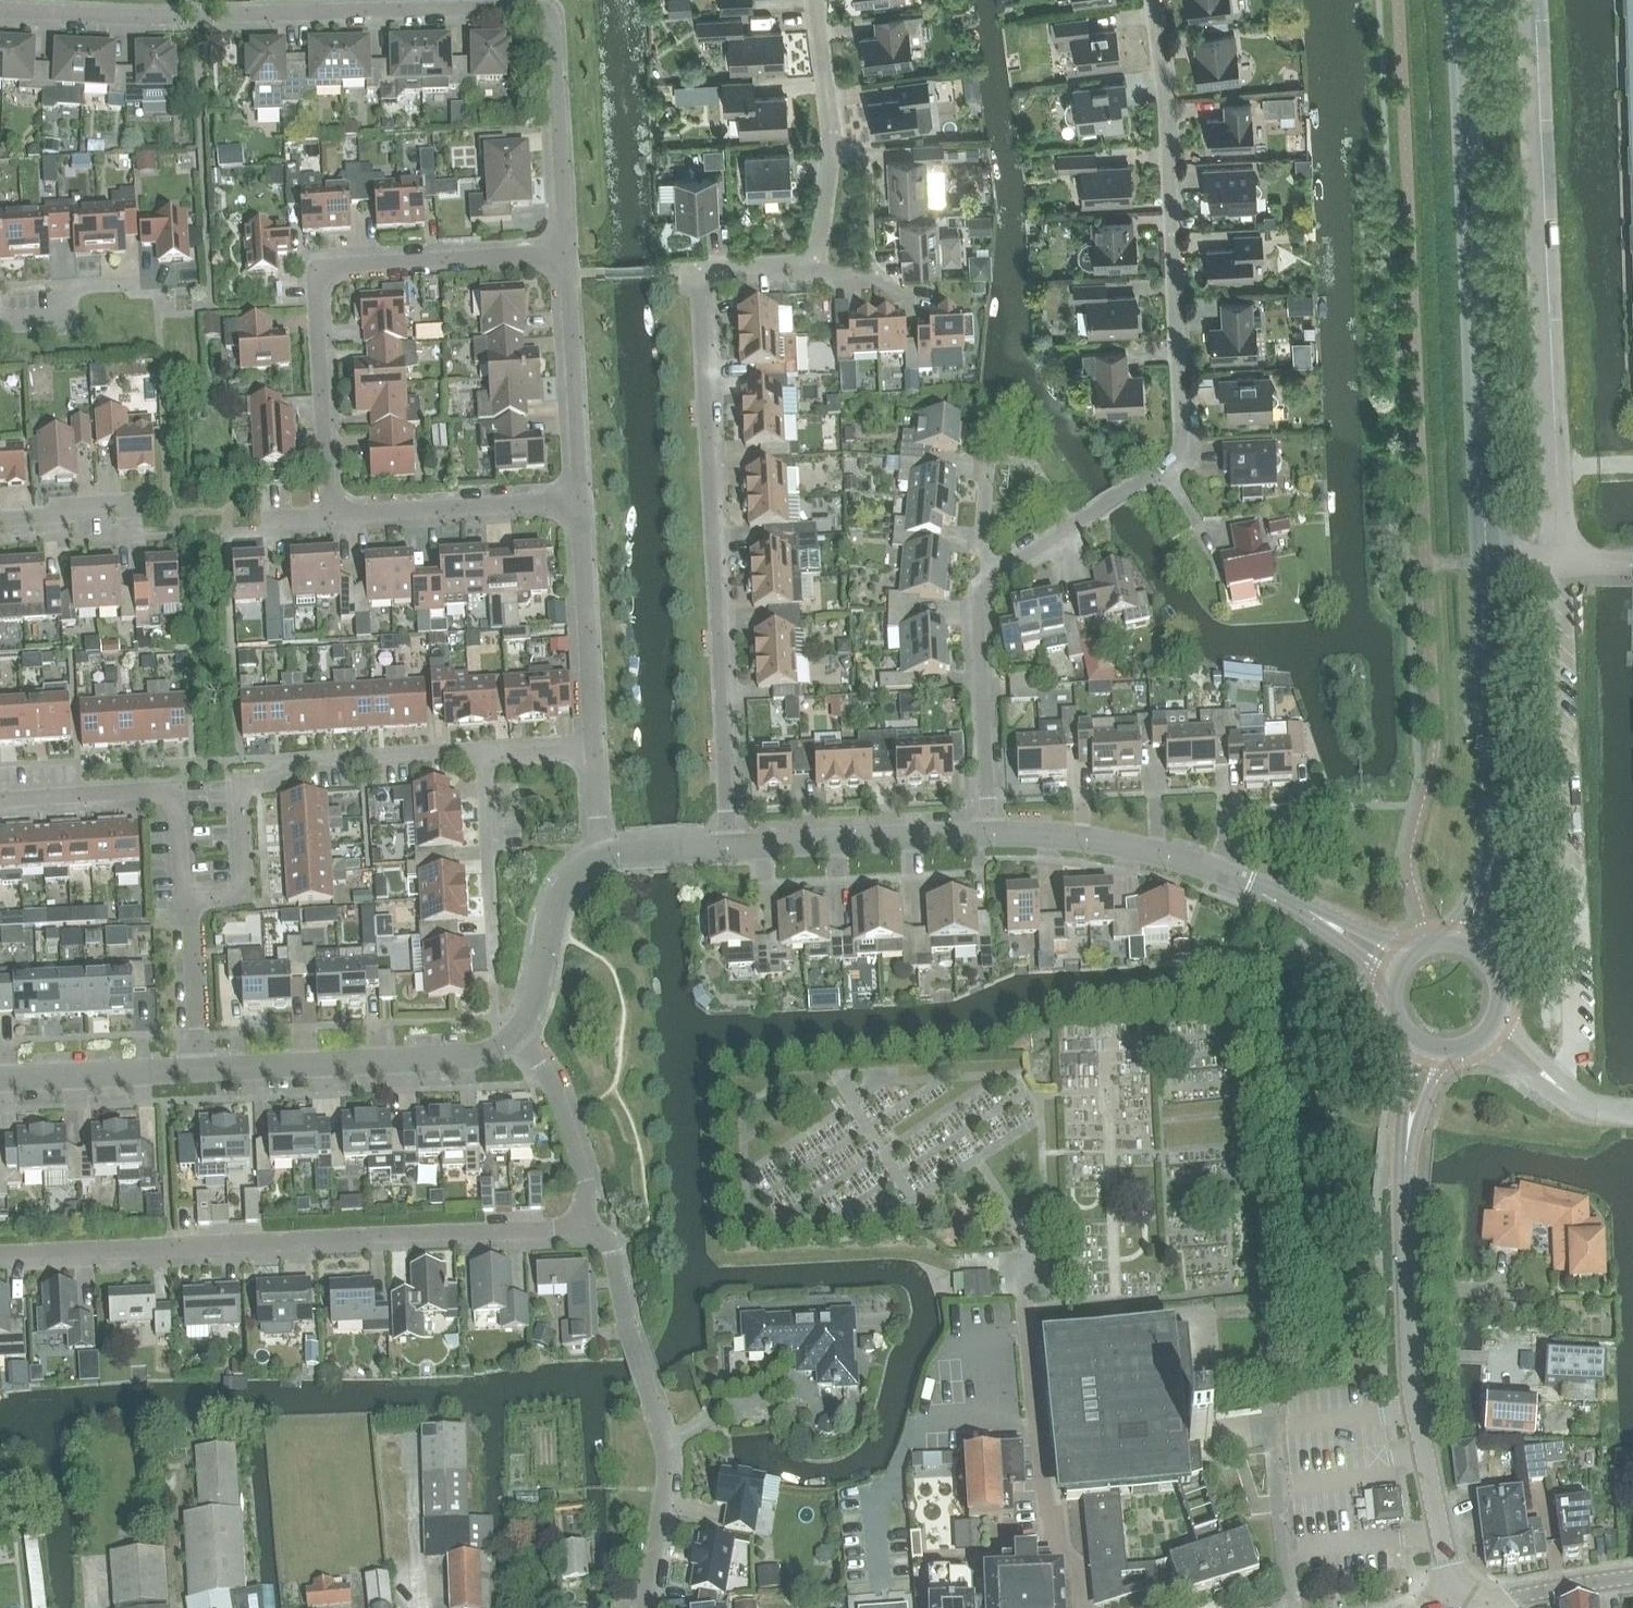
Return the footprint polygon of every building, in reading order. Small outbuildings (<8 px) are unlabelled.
[(721,9),(752,7),(752,0),(721,0),(721,9)] [(1190,21),(1231,15),(1229,0),(1188,0),(1190,21)] [(667,7),(668,17),(689,14),(688,5),(667,7)] [(920,15),(890,19),(876,20),(878,36),(861,38),(865,68),(884,66),(884,68),(913,64),(910,42),(924,41),(920,15)] [(1056,21),(1059,47),(1076,45),(1079,70),(1119,64),(1115,29),(1088,32),(1086,17),(1056,21)] [(730,47),(726,50),(727,65),(731,67),(732,71),(784,69),(784,65),(788,62),(788,52),(783,49),(782,32),(743,34),(742,18),(698,21),(699,37),(730,36),(730,47)] [(1196,40),(1199,61),(1196,61),(1199,86),(1240,80),(1233,35),(1196,40)] [(474,60),(461,61),(462,88),(477,88),(477,80),(503,79),(503,71),(508,71),(507,49),(502,49),(502,42),(500,42),(496,38),(488,38),(484,42),(474,42),(474,60)] [(394,62),(380,63),(381,90),(396,89),(396,82),(421,81),(420,44),(419,44),(415,40),(407,40),(403,44),(393,44),(394,62)] [(422,44),(420,44),(421,81),(447,81),(447,88),(462,88),(461,61),(448,61),(448,43),(438,43),(434,40),(426,40),(422,44)] [(20,92),(43,93),(45,65),(31,65),(32,47),(23,46),(19,42),(11,42),(7,45),(5,45),(3,83),(20,84),(20,92)] [(313,64),(298,65),(298,98),(301,98),(315,98),(315,90),(341,90),(341,83),(340,46),(338,46),(334,42),(326,43),(322,46),(312,47),(313,64)] [(341,46),(340,46),(341,83),(366,83),(366,90),(381,90),(380,63),(367,63),(367,45),(357,45),(353,42),(345,42),(341,46)] [(301,104),(301,98),(298,98),(298,65),(282,65),(282,47),(272,48),(268,44),(260,44),(256,48),(254,48),(254,56),(249,56),(249,78),(255,78),(255,92),(254,92),(254,98),(253,98),(253,105),(255,105),(255,110),(283,109),(282,104),(301,104)] [(84,50),(81,46),(72,45),(68,49),(59,48),(58,66),(45,65),(43,93),(42,108),(53,109),(57,105),(83,106),(84,87),(86,50),(84,50)] [(109,96),(126,97),(126,70),(112,69),(113,51),(103,51),(100,47),(91,46),(88,50),(86,50),(84,87),(110,89),(109,96)] [(126,70),(126,97),(126,106),(143,105),(142,89),(168,88),(168,81),(174,81),(173,58),(168,59),(167,51),(165,51),(161,47),(153,47),(149,51),(140,52),(140,69),(126,70)] [(795,78),(780,78),(781,94),(795,93),(795,78)] [(723,82),(725,110),(740,109),(741,134),(787,132),(785,96),(754,98),(753,80),(723,82)] [(928,127),(932,123),(929,102),(930,102),(927,80),(899,83),(901,98),(870,102),(874,135),(918,130),(918,129),(928,127)] [(1079,130),(1105,127),(1105,132),(1123,130),(1121,110),(1127,110),(1124,83),(1074,89),(1076,100),(1071,100),(1069,104),(1068,105),(1067,107),(1067,108),(1066,110),(1066,111),(1067,112),(1067,113),(1068,115),(1069,116),(1069,117),(1071,118),(1074,120),(1078,120),(1079,130)] [(677,87),(678,100),(717,98),(717,85),(677,87)] [(1268,112),(1279,113),(1279,96),(1268,95),(1268,112)] [(1294,96),(1279,97),(1280,114),(1295,113),(1294,96)] [(1225,118),(1208,119),(1209,149),(1253,147),(1251,103),(1224,105),(1225,118)] [(488,154),(489,179),(527,177),(527,175),(530,172),(530,164),(526,160),(525,151),(507,152),(507,138),(479,140),(480,155),(488,154)] [(916,160),(889,162),(891,207),(928,205),(942,204),(945,200),(943,168),(944,168),(943,143),(915,145),(916,160)] [(230,147),(218,148),(219,167),(244,165),(244,153),(231,154),(230,147)] [(1059,154),(1060,169),(1082,168),(1083,204),(1131,202),(1129,165),(1096,167),(1095,152),(1059,154)] [(746,174),(747,199),(792,197),(791,172),(790,153),(745,156),(746,174)] [(1256,208),(1255,195),(1258,194),(1261,192),(1262,189),(1262,186),(1260,183),(1258,181),(1254,180),(1254,167),(1204,169),(1205,196),(1211,196),(1212,211),(1256,208)] [(346,174),(343,175),(337,181),(337,187),(324,187),(327,230),(351,229),(349,204),(362,203),(360,168),(346,169),(346,174)] [(371,168),(360,168),(362,203),(375,202),(377,227),(401,226),(398,183),(385,184),(385,175),(375,176),(371,176),(371,168)] [(421,182),(398,183),(401,226),(425,224),(423,199),(436,198),(434,172),(420,173),(421,182)] [(327,230),(324,187),(324,179),(323,179),(320,179),(317,177),(306,178),(304,180),(287,181),(288,207),(301,206),(303,232),(327,230)] [(527,177),(489,179),(490,197),(469,198),(471,222),(512,219),(511,206),(528,205),(528,195),(531,191),(531,183),(527,179),(527,177)] [(702,224),(702,223),(720,223),(718,177),(699,178),(674,180),(677,225),(702,224)] [(125,253),(125,239),(138,238),(135,190),(120,191),(120,194),(112,195),(113,207),(98,208),(100,252),(110,252),(111,254),(125,253)] [(100,252),(98,208),(84,209),(84,196),(74,197),(74,202),(60,203),(62,240),(75,240),(76,256),(91,255),(90,253),(100,252)] [(46,211),(22,212),(25,257),(35,256),(35,258),(50,257),(49,241),(62,240),(60,203),(45,204),(46,211)] [(0,260),(15,259),(15,257),(25,257),(22,212),(0,214),(0,258),(0,260)] [(141,220),(142,246),(158,245),(159,262),(194,260),(194,259),(189,259),(186,217),(141,220)] [(1094,222),(1095,268),(1136,266),(1135,241),(1132,241),(1131,220),(1094,222)] [(936,222),(903,224),(904,246),(902,246),(903,258),(905,258),(906,276),(938,274),(938,261),(945,261),(945,265),(962,264),(961,236),(944,237),(943,240),(937,240),(936,222)] [(243,273),(243,274),(278,272),(277,255),(290,254),(288,228),(245,230),(247,273),(243,273)] [(204,247),(202,230),(187,231),(188,248),(204,247)] [(1261,234),(1235,235),(1236,249),(1208,250),(1209,280),(1253,278),(1252,260),(1263,259),(1261,234)] [(1074,284),(1075,299),(1088,299),(1089,335),(1137,333),(1137,327),(1141,327),(1141,311),(1136,312),(1135,296),(1106,297),(1106,283),(1074,284)] [(366,322),(367,343),(405,341),(404,326),(403,310),(410,310),(408,286),(382,287),(383,296),(361,297),(362,304),(358,304),(355,308),(355,319),(359,322),(366,322)] [(522,333),(521,312),(524,312),(523,287),(481,290),(483,321),(484,321),(485,336),(522,333)] [(1278,304),(1293,304),(1292,289),(1253,290),(1254,318),(1278,317),(1278,304)] [(1311,293),(1300,294),(1300,310),(1312,309),(1311,293)] [(739,338),(740,339),(778,337),(777,310),(783,310),(783,296),(752,298),(753,311),(738,312),(739,322),(738,322),(738,324),(736,326),(737,334),(739,336),(739,338)] [(1211,327),(1213,360),(1256,358),(1254,324),(1253,324),(1251,301),(1222,303),(1223,326),(1211,327)] [(962,320),(961,312),(955,313),(955,312),(953,312),(951,310),(943,311),(941,313),(939,313),(939,314),(929,314),(930,324),(917,324),(918,341),(919,372),(932,371),(931,353),(963,351),(963,344),(974,343),(972,319),(962,320)] [(905,354),(906,372),(919,372),(918,341),(905,342),(903,315),(894,316),(894,315),(892,315),(890,314),(881,314),(879,316),(877,316),(877,317),(876,317),(878,355),(880,355),(880,358),(881,362),(885,365),(888,365),(893,364),(895,361),(896,357),(896,354),(905,354)] [(851,357),(878,355),(876,317),(875,317),(875,316),(873,316),(871,315),(862,315),(860,317),(858,317),(858,318),(849,318),(850,333),(837,334),(838,364),(851,363),(851,357)] [(270,320),(225,323),(226,349),(240,348),(242,370),(270,368),(270,366),(289,365),(287,335),(271,336),(270,320)] [(756,379),(787,377),(799,376),(797,336),(778,337),(740,339),(740,341),(739,341),(739,342),(737,344),(738,353),(740,355),(740,357),(741,366),(756,366),(756,379)] [(524,337),(474,341),(475,365),(489,366),(490,380),(539,377),(537,352),(525,353),(524,337)] [(1311,341),(1293,342),(1294,365),(1312,364),(1311,341)] [(367,363),(355,364),(356,388),(405,385),(404,371),(418,368),(416,344),(366,347),(367,363)] [(1096,376),(1097,411),(1110,411),(1112,415),(1116,417),(1120,417),(1124,414),(1125,410),(1143,409),(1141,374),(1127,374),(1126,351),(1083,353),(1084,369),(1097,369),(1098,376),(1096,376)] [(855,365),(840,365),(841,395),(857,394),(855,365)] [(106,367),(91,368),(92,391),(107,390),(106,367)] [(1270,376),(1220,378),(1221,405),(1228,405),(1228,420),(1272,418),(1271,404),(1274,403),(1277,401),(1278,398),(1278,395),(1276,392),(1274,390),(1271,390),(1270,376)] [(539,377),(490,380),(491,393),(477,396),(479,421),(528,418),(527,402),(540,401),(539,377)] [(744,418),(744,420),(782,418),(781,390),(787,390),(787,377),(756,379),(757,392),(742,392),(743,402),(742,402),(742,404),(741,406),(741,415),(743,416),(743,418),(744,418)] [(455,381),(455,400),(473,400),(474,381),(455,381)] [(405,385),(356,388),(358,412),(371,412),(371,427),(390,426),(421,424),(419,400),(406,398),(405,385)] [(247,401),(248,417),(253,417),(256,466),(295,463),(292,413),(281,414),(280,399),(247,401)] [(126,419),(126,413),(97,415),(99,445),(117,444),(119,475),(154,473),(151,417),(126,419)] [(903,431),(902,444),(901,459),(927,461),(928,448),(957,451),(957,443),(961,443),(963,425),(959,425),(959,419),(916,415),(915,432),(903,431)] [(760,446),(760,459),(791,458),(790,444),(784,445),(782,418),(744,420),(744,422),(743,422),(743,423),(742,425),(742,434),(744,435),(744,437),(745,437),(745,447),(760,446)] [(77,477),(75,448),(90,447),(88,420),(73,421),(73,434),(39,436),(42,480),(57,479),(57,483),(73,482),(73,478),(77,477)] [(527,422),(480,425),(482,451),(496,450),(497,471),(526,470),(526,468),(544,467),(543,449),(545,449),(544,444),(543,444),(542,436),(527,437),(527,422)] [(371,452),(373,477),(414,475),(412,444),(411,444),(410,429),(373,431),(374,452),(371,452)] [(1274,458),(1273,444),(1223,447),(1225,474),(1231,474),(1232,490),(1275,488),(1275,472),(1278,471),(1280,470),(1281,466),(1281,463),(1279,460),(1277,459),(1274,458)] [(8,482),(8,485),(25,484),(22,446),(0,448),(0,482),(8,482)] [(748,499),(748,501),(787,498),(785,471),(792,471),(791,458),(760,459),(761,472),(747,473),(747,483),(747,485),(745,487),(745,495),(747,497),(747,499),(748,499)] [(910,485),(909,497),(952,501),(953,495),(957,496),(958,481),(954,480),(954,477),(926,474),(927,461),(901,459),(899,483),(910,485)] [(952,501),(909,497),(907,520),(896,519),(894,533),(921,536),(941,537),(942,524),(950,525),(951,521),(954,521),(956,506),(952,506),(952,501)] [(764,527),(765,540),(795,538),(795,525),(788,525),(787,498),(748,501),(748,502),(748,503),(746,506),(746,514),(748,516),(748,518),(749,518),(749,527),(764,527)] [(1269,522),(1271,535),(1289,532),(1287,519),(1269,522)] [(1232,530),(1236,553),(1221,556),(1227,589),(1273,580),(1266,547),(1262,548),(1257,525),(1232,530)] [(905,548),(903,571),(946,575),(946,570),(950,570),(951,555),(948,555),(948,551),(920,548),(921,536),(894,533),(893,547),(905,548)] [(752,581),(801,578),(801,577),(810,577),(808,550),(818,550),(817,537),(795,538),(765,540),(765,553),(751,553),(751,563),(751,565),(749,567),(750,576),(752,577),(752,579),(752,581)] [(531,600),(531,593),(548,592),(545,548),(540,549),(539,545),(521,546),(521,550),(513,550),(514,559),(501,559),(502,579),(504,607),(505,630),(520,629),(518,607),(526,607),(531,600)] [(504,607),(502,579),(501,559),(488,560),(488,552),(484,552),(484,548),(469,549),(469,553),(463,553),(466,597),(489,596),(490,608),(504,607)] [(356,616),(354,588),(354,580),(340,580),(339,552),(335,552),(335,549),(320,550),(320,553),(314,554),(317,598),(340,596),(341,619),(356,618),(355,616),(356,616)] [(296,599),(317,598),(314,554),(309,554),(309,550),(294,551),(294,555),(290,555),(292,584),(279,584),(281,612),(297,611),(296,599)] [(444,610),(444,606),(467,605),(466,597),(463,553),(458,554),(458,550),(443,551),(443,554),(439,555),(440,572),(427,572),(430,611),(444,610)] [(281,623),(281,612),(279,584),(266,585),(264,557),(257,557),(256,553),(238,555),(238,558),(233,559),(236,603),(266,601),(267,623),(281,623)] [(430,611),(427,572),(414,573),(413,556),(409,557),(409,553),(394,554),(394,557),(389,558),(392,602),(415,600),(415,612),(430,611)] [(369,603),(392,602),(389,558),(384,558),(383,554),(368,555),(369,559),(365,559),(367,587),(354,588),(356,616),(370,615),(369,603)] [(134,584),(134,592),(136,619),(137,630),(162,629),(160,606),(180,605),(177,561),(171,561),(171,557),(153,558),(153,562),(146,563),(147,584),(134,584)] [(61,617),(60,596),(59,581),(46,582),(45,562),(41,563),(41,559),(26,560),(26,564),(21,564),(23,608),(36,607),(37,619),(61,617)] [(24,620),(23,608),(21,564),(15,564),(15,560),(0,561),(0,563),(0,565),(0,621),(24,620)] [(101,565),(95,566),(98,610),(121,608),(122,620),(136,619),(134,592),(121,593),(120,564),(116,565),(115,561),(101,562),(101,565)] [(73,596),(60,596),(61,617),(62,624),(76,623),(75,611),(98,610),(95,566),(90,566),(90,562),(75,563),(75,567),(71,567),(73,596)] [(1124,613),(1126,624),(1150,619),(1145,595),(1134,597),(1127,566),(1095,572),(1097,586),(1075,590),(1080,619),(1103,615),(1104,617),(1124,613)] [(889,593),(889,611),(915,612),(916,597),(944,599),(944,595),(948,596),(949,581),(945,580),(946,575),(903,571),(901,594),(889,593)] [(769,620),(800,619),(799,606),(802,605),(801,578),(752,581),(752,583),(752,584),(750,586),(751,595),(753,596),(753,598),(754,608),(768,607),(769,620)] [(1034,598),(1042,641),(1044,652),(1067,648),(1069,659),(1083,657),(1076,619),(1063,622),(1058,594),(1054,594),(1053,591),(1038,594),(1039,597),(1034,598)] [(1042,641),(1034,598),(1028,599),(1028,596),(1013,599),(1014,602),(1010,603),(1014,624),(999,627),(1006,661),(1022,658),(1020,646),(1042,641)] [(900,629),(901,651),(945,649),(945,644),(948,644),(948,629),(944,629),(944,625),(915,626),(915,612),(889,611),(888,629),(900,629)] [(756,660),(757,662),(795,659),(794,632),(800,632),(800,619),(769,620),(770,633),(755,634),(756,644),(755,644),(755,646),(753,648),(754,656),(756,658),(756,660)] [(505,630),(506,643),(531,641),(530,628),(520,629),(505,630)] [(945,649),(901,651),(902,674),(879,676),(880,690),(918,688),(918,675),(946,674),(946,669),(950,669),(949,654),(945,655),(945,649)] [(1098,670),(1096,655),(1084,658),(1089,683),(1114,682),(1114,670),(1098,670)] [(795,659),(757,662),(757,663),(756,663),(756,665),(754,667),(755,676),(757,677),(757,679),(758,689),(773,688),(773,701),(804,699),(803,686),(797,686),(795,659)] [(1236,666),(1223,664),(1223,680),(1237,682),(1236,666)] [(529,670),(529,681),(532,721),(556,720),(556,714),(569,713),(566,673),(552,674),(551,668),(529,670)] [(389,684),(372,685),(375,729),(401,728),(397,669),(386,670),(387,677),(389,677),(389,684)] [(408,669),(397,669),(401,728),(427,726),(424,682),(406,683),(406,676),(408,676),(408,669)] [(337,687),(319,688),(322,733),(348,731),(345,672),(334,673),(335,681),(337,680),(337,687)] [(355,672),(345,672),(348,731),(375,729),(372,685),(354,686),(354,679),(356,679),(355,672)] [(1036,673),(1009,674),(1010,688),(1037,686),(1036,673)] [(303,675),(292,676),(296,734),(322,733),(319,688),(302,689),(301,683),(304,682),(303,675)] [(285,690),(267,691),(270,736),(296,734),(292,676),(282,676),(282,684),(285,684),(285,690)] [(492,683),(469,685),(471,725),(495,724),(494,705),(507,704),(506,682),(506,677),(491,678),(492,683)] [(270,736),(267,691),(250,692),(249,686),(251,686),(251,678),(241,679),(241,693),(243,737),(270,736)] [(471,725),(469,685),(446,686),(446,681),(431,682),(433,709),(446,708),(448,727),(471,725)] [(529,681),(506,682),(507,704),(508,723),(532,721),(529,681)] [(169,683),(159,684),(162,742),(189,741),(186,696),(167,697),(167,691),(169,691),(169,683)] [(151,698),(133,700),(136,744),(162,742),(159,684),(148,684),(148,692),(150,692),(151,698)] [(117,686),(106,687),(109,746),(136,744),(133,700),(115,701),(115,694),(117,694),(117,686)] [(1037,686),(1010,688),(1010,701),(1038,700),(1037,686)] [(68,687),(44,689),(48,742),(71,740),(68,687)] [(109,746),(106,687),(95,688),(96,695),(98,695),(98,702),(80,703),(83,747),(109,746)] [(44,694),(21,695),(24,743),(48,742),(44,689),(44,694)] [(0,705),(0,737),(0,745),(24,743),(21,695),(20,695),(21,703),(0,705)] [(1078,747),(1076,720),(1076,709),(1062,710),(1062,724),(1039,725),(1040,738),(1042,778),(1066,776),(1065,748),(1078,747)] [(1225,712),(1227,739),(1227,750),(1242,749),(1243,784),(1246,784),(1246,788),(1263,787),(1263,783),(1268,783),(1265,730),(1241,732),(1240,711),(1225,712)] [(1201,723),(1201,729),(1189,730),(1191,770),(1195,769),(1195,773),(1212,772),(1212,768),(1215,768),(1214,740),(1227,739),(1225,712),(1200,713),(1200,723),(1201,723)] [(1151,716),(1152,743),(1153,750),(1165,750),(1167,771),(1169,771),(1170,774),(1187,774),(1186,770),(1191,770),(1189,730),(1188,730),(1187,714),(1151,716)] [(1139,744),(1152,743),(1151,716),(1136,717),(1137,719),(1114,720),(1117,774),(1121,773),(1121,777),(1138,776),(1138,772),(1141,772),(1139,744)] [(1076,720),(1078,747),(1079,767),(1092,766),(1092,775),(1096,775),(1096,779),(1117,777),(1117,774),(1114,720),(1091,722),(1091,719),(1076,720)] [(1268,783),(1272,783),(1272,786),(1289,785),(1289,782),(1292,781),(1290,753),(1303,752),(1302,725),(1288,726),(1288,729),(1265,730),(1268,783)] [(950,742),(922,743),(925,782),(927,782),(928,782),(930,784),(939,783),(940,781),(942,781),(952,780),(951,766),(964,765),(962,735),(949,735),(950,742)] [(895,738),(882,739),(884,776),(897,775),(897,783),(907,783),(909,783),(911,785),(920,784),(921,782),(923,782),(925,782),(922,743),(895,745),(895,738)] [(1038,778),(1042,778),(1040,738),(1016,739),(1018,779),(1021,779),(1021,782),(1038,782),(1038,778)] [(871,785),(871,777),(884,776),(882,739),(859,740),(859,747),(842,748),(844,786),(846,786),(847,786),(849,788),(858,788),(860,786),(862,786),(862,785),(871,785)] [(803,774),(801,743),(788,744),(789,750),(757,752),(759,791),(766,790),(766,791),(767,791),(769,792),(778,792),(779,790),(781,790),(781,789),(791,789),(790,774),(803,774)] [(815,743),(801,743),(803,774),(816,773),(817,788),(827,787),(827,788),(829,787),(831,789),(839,789),(841,787),(843,787),(843,786),(844,786),(842,748),(815,749),(815,743)] [(420,776),(420,786),(431,786),(430,775),(420,776)] [(393,790),(394,804),(404,804),(405,826),(418,826),(459,823),(458,799),(450,800),(449,787),(393,790)] [(282,797),(284,823),(342,820),(342,809),(334,810),(334,812),(328,812),(326,794),(282,797)] [(116,867),(113,820),(103,821),(103,828),(90,828),(92,868),(116,867)] [(123,820),(113,820),(116,867),(116,878),(141,876),(137,826),(123,826),(123,820)] [(284,823),(285,850),(330,847),(329,829),(335,829),(335,831),(343,831),(342,820),(284,823)] [(56,830),(43,831),(45,871),(45,882),(70,880),(69,870),(66,823),(56,824),(56,830)] [(76,823),(66,823),(69,870),(92,868),(90,828),(76,829),(76,823)] [(443,861),(442,848),(461,847),(459,823),(418,826),(420,848),(415,849),(415,863),(443,861)] [(29,825),(18,826),(21,872),(22,872),(45,871),(43,831),(30,832),(29,825)] [(0,834),(0,882),(3,884),(22,883),(22,872),(21,872),(18,826),(9,827),(9,833),(0,834)] [(285,850),(287,876),(345,873),(345,862),(337,862),(337,864),(331,865),(330,847),(285,850)] [(421,877),(423,899),(464,897),(462,873),(443,874),(443,861),(415,863),(407,863),(408,877),(421,877)] [(345,873),(287,876),(289,903),(333,900),(332,882),(338,881),(339,883),(346,883),(345,873)] [(1092,885),(1087,885),(1090,925),(1113,924),(1114,940),(1128,939),(1126,912),(1113,912),(1112,884),(1109,884),(1109,880),(1092,881),(1092,885)] [(1065,915),(1052,916),(1053,943),(1054,943),(1068,942),(1067,926),(1090,925),(1087,885),(1083,886),(1083,882),(1066,883),(1066,886),(1063,887),(1065,915)] [(1053,943),(1052,916),(1039,916),(1037,888),(1034,888),(1034,884),(1009,886),(1009,890),(1006,890),(1008,934),(1038,932),(1039,955),(1054,954),(1054,943),(1053,943)] [(954,950),(977,949),(977,954),(992,953),(990,926),(977,927),(976,897),(970,897),(970,893),(951,894),(954,950)] [(929,929),(916,930),(918,968),(932,967),(931,951),(954,950),(951,894),(933,895),(933,899),(927,899),(929,929)] [(419,923),(420,937),(447,935),(446,922),(465,921),(464,897),(423,899),(424,922),(419,923)] [(895,897),(877,898),(880,956),(902,955),(903,969),(918,968),(916,930),(903,931),(901,901),(895,901),(895,897)] [(843,961),(857,961),(857,957),(880,956),(877,898),(858,899),(859,903),(853,903),(854,933),(841,934),(843,961)] [(1139,911),(1126,912),(1128,939),(1142,938),(1142,932),(1184,929),(1184,923),(1188,923),(1187,904),(1183,904),(1183,898),(1139,900),(1139,911)] [(843,961),(841,934),(828,935),(827,905),(821,905),(821,901),(802,902),(805,947),(805,956),(809,960),(828,959),(828,962),(843,961)] [(768,965),(769,976),(783,975),(783,965),(792,964),(792,948),(805,947),(802,902),(784,903),(784,907),(778,907),(780,937),(767,938),(768,965)] [(130,908),(119,908),(120,922),(131,922),(130,908)] [(72,925),(96,923),(95,910),(71,912),(72,925)] [(108,910),(95,910),(96,923),(109,923),(108,910)] [(71,912),(48,913),(49,926),(72,925),(71,912)] [(768,965),(767,938),(754,938),(753,913),(709,915),(709,924),(705,924),(706,941),(710,940),(710,947),(722,946),(722,958),(728,968),(754,966),(754,972),(760,977),(769,976),(768,965)] [(0,915),(0,928),(25,927),(24,914),(0,915)] [(426,950),(427,973),(468,971),(467,947),(448,948),(447,935),(420,937),(421,951),(426,950)] [(304,977),(302,949),(302,938),(287,939),(288,950),(277,950),(278,966),(266,967),(268,1007),(292,1006),(291,977),(304,977)] [(362,950),(340,952),(342,1003),(366,1002),(366,990),(379,990),(377,945),(362,946),(362,950)] [(318,1004),(342,1003),(340,952),(317,953),(316,948),(302,949),(304,977),(317,976),(318,1004)] [(242,980),(244,1008),(268,1007),(266,967),(265,951),(228,953),(229,980),(242,980)] [(147,991),(145,963),(108,965),(108,975),(110,1014),(134,1013),(133,991),(147,991)] [(42,972),(43,978),(37,978),(39,1018),(63,1017),(61,977),(58,977),(58,971),(55,968),(45,968),(42,972)] [(0,970),(0,1015),(15,1014),(15,1019),(39,1018),(37,978),(15,979),(14,970),(0,970)] [(468,971),(427,973),(429,997),(470,995),(468,971)] [(378,973),(379,1000),(397,999),(396,975),(391,976),(391,972),(378,973)] [(108,975),(85,976),(87,1015),(110,1014),(108,975)] [(85,976),(61,977),(63,1017),(87,1015),(85,976)] [(821,993),(809,994),(810,1008),(822,1007),(821,993)] [(518,1109),(508,1110),(510,1152),(534,1151),(532,1106),(518,1106),(518,1109)] [(510,1152),(508,1110),(499,1110),(499,1107),(484,1108),(486,1153),(510,1152)] [(480,1174),(478,1132),(477,1112),(465,1113),(464,1109),(450,1110),(450,1112),(440,1113),(442,1155),(466,1154),(467,1175),(480,1174)] [(416,1111),(416,1116),(403,1116),(404,1135),(406,1167),(419,1166),(419,1156),(442,1155),(440,1113),(431,1113),(431,1111),(416,1111)] [(319,1171),(330,1171),(332,1170),(330,1139),(330,1122),(317,1123),(316,1112),(301,1113),(302,1119),(292,1120),(294,1162),(318,1161),(319,1171)] [(366,1116),(368,1159),(369,1171),(391,1170),(391,1179),(406,1178),(406,1167),(404,1135),(392,1136),(390,1112),(376,1113),(376,1116),(366,1116)] [(215,1114),(200,1115),(201,1144),(195,1144),(196,1177),(199,1180),(227,1178),(226,1165),(224,1123),(215,1124),(215,1114)] [(345,1160),(368,1159),(366,1116),(357,1117),(357,1114),(342,1115),(343,1138),(330,1139),(332,1170),(345,1170),(345,1160)] [(271,1163),(294,1162),(292,1120),(283,1120),(283,1117),(268,1118),(269,1142),(256,1142),(258,1174),(272,1173),(271,1163)] [(234,1123),(224,1123),(226,1165),(251,1164),(249,1119),(234,1120),(234,1123)] [(116,1128),(118,1170),(119,1184),(141,1183),(142,1190),(156,1190),(154,1147),(141,1148),(140,1124),(125,1125),(125,1128),(116,1128)] [(93,1150),(80,1150),(81,1182),(95,1182),(95,1172),(118,1170),(116,1128),(107,1129),(106,1126),(92,1126),(93,1150)] [(53,1131),(43,1132),(45,1174),(67,1173),(68,1183),(81,1182),(80,1150),(67,1151),(66,1128),(52,1128),(53,1131)] [(18,1136),(5,1136),(6,1154),(7,1186),(8,1186),(21,1185),(21,1175),(45,1174),(43,1132),(33,1132),(32,1129),(18,1130),(18,1136)] [(528,1178),(530,1210),(544,1209),(542,1177),(528,1178)] [(481,1180),(482,1212),(496,1211),(495,1179),(481,1180)] [(1556,1227),(1569,1230),(1571,1270),(1571,1280),(1602,1279),(1601,1238),(1600,1239),(1600,1224),(1586,1225),(1585,1202),(1520,1187),(1517,1201),(1497,1199),(1495,1215),(1499,1215),(1496,1247),(1514,1249),(1515,1239),(1525,1240),(1527,1221),(1556,1227)] [(245,1191),(246,1223),(260,1222),(258,1190),(245,1191)] [(197,1193),(198,1225),(212,1224),(211,1193),(197,1193)] [(591,1328),(597,1328),(595,1290),(589,1291),(588,1265),(565,1266),(565,1261),(542,1262),(542,1267),(537,1268),(538,1287),(570,1286),(571,1322),(563,1323),(564,1346),(592,1345),(591,1328)] [(502,1312),(503,1329),(528,1328),(527,1297),(512,1298),(510,1263),(472,1265),(475,1313),(502,1312)] [(446,1267),(412,1268),(413,1295),(393,1296),(395,1341),(424,1339),(423,1314),(446,1313),(446,1320),(459,1319),(458,1286),(448,1287),(448,1286),(447,1286),(446,1267)] [(978,1300),(977,1272),(964,1273),(964,1300),(978,1300)] [(977,1272),(978,1300),(992,1299),(990,1272),(977,1272)] [(364,1322),(364,1334),(389,1333),(388,1305),(374,1306),(373,1280),(363,1280),(363,1282),(331,1283),(333,1323),(364,1322)] [(280,1284),(258,1285),(259,1324),(261,1324),(261,1333),(265,1338),(291,1337),(294,1332),(294,1323),(312,1322),(310,1285),(280,1287),(280,1284)] [(43,1288),(46,1334),(69,1333),(70,1349),(94,1348),(92,1318),(78,1318),(77,1286),(43,1288)] [(218,1291),(185,1293),(186,1328),(240,1325),(238,1286),(222,1287),(221,1287),(220,1288),(219,1289),(219,1290),(218,1291)] [(6,1351),(6,1358),(26,1357),(24,1321),(10,1322),(9,1289),(0,1290),(0,1351),(6,1351)] [(155,1323),(156,1336),(172,1335),(170,1306),(156,1306),(155,1290),(109,1292),(110,1325),(155,1323)] [(853,1311),(743,1317),(744,1337),(747,1337),(748,1354),(797,1352),(798,1372),(819,1371),(819,1385),(837,1385),(837,1388),(857,1387),(853,1311)] [(1192,1448),(1205,1446),(1205,1447),(1210,1447),(1208,1425),(1203,1426),(1190,1428),(1183,1351),(1190,1350),(1188,1329),(1094,1338),(1093,1333),(1091,1333),(1091,1341),(1053,1345),(1053,1342),(1050,1343),(1054,1391),(1047,1392),(1052,1446),(1060,1446),(1065,1500),(1083,1498),(1089,1557),(1097,1556),(1101,1596),(1122,1593),(1120,1575),(1145,1573),(1150,1591),(1176,1583),(1174,1575),(1160,1580),(1155,1564),(1127,1567),(1119,1486),(1131,1485),(1132,1493),(1159,1490),(1158,1482),(1181,1480),(1181,1483),(1184,1482),(1202,1476),(1200,1458),(1194,1459),(1192,1448)] [(1608,1357),(1548,1353),(1546,1385),(1606,1389),(1608,1357)] [(28,1364),(13,1365),(13,1374),(29,1373),(28,1364)] [(1535,1400),(1488,1398),(1486,1432),(1533,1435),(1535,1400)] [(465,1428),(422,1429),(426,1558),(448,1557),(469,1556),(465,1428)] [(1453,1447),(1457,1488),(1479,1486),(1474,1444),(1453,1447)] [(262,1589),(246,1592),(241,1511),(239,1511),(235,1446),(196,1449),(200,1514),(185,1515),(190,1600),(187,1600),(188,1607),(264,1607),(262,1589)] [(1542,1449),(1524,1451),(1529,1482),(1546,1479),(1542,1449)] [(965,1453),(969,1520),(1013,1518),(1013,1516),(1012,1516),(1010,1494),(1013,1493),(1013,1491),(1023,1490),(1022,1450),(965,1453)] [(717,1504),(729,1506),(725,1529),(754,1533),(758,1511),(760,1511),(765,1478),(722,1471),(721,1478),(716,1482),(715,1491),(718,1496),(717,1504)] [(1372,1492),(1375,1523),(1403,1520),(1400,1489),(1372,1492)] [(1503,1565),(1503,1568),(1518,1566),(1518,1563),(1517,1563),(1535,1561),(1535,1558),(1544,1557),(1544,1558),(1546,1557),(1546,1555),(1544,1538),(1543,1538),(1541,1521),(1525,1523),(1521,1491),(1477,1497),(1486,1564),(1485,1564),(1486,1567),(1489,1567),(1489,1566),(1503,1564),(1503,1565)] [(1587,1525),(1591,1524),(1587,1494),(1554,1499),(1562,1556),(1566,1556),(1569,1557),(1576,1556),(1579,1554),(1582,1553),(1581,1543),(1590,1542),(1587,1525)] [(1174,1575),(1176,1583),(1181,1599),(1258,1575),(1246,1535),(1223,1543),(1217,1525),(1192,1534),(1197,1550),(1169,1560),(1174,1575)] [(697,1607),(724,1607),(719,1607),(721,1594),(724,1595),(733,1543),(701,1537),(698,1550),(695,1550),(692,1567),(695,1567),(691,1589),(700,1590),(697,1607)] [(559,1545),(563,1580),(588,1577),(584,1542),(559,1545)] [(111,1553),(114,1606),(115,1606),(115,1607),(147,1607),(147,1604),(167,1603),(164,1550),(111,1553)] [(985,1607),(1064,1607),(1062,1571),(1048,1571),(1048,1561),(1035,1561),(1035,1553),(1015,1554),(1015,1562),(1003,1563),(1003,1573),(984,1574),(985,1607)] [(448,1557),(450,1607),(481,1607),(479,1555),(469,1556),(448,1557)] [(929,1607),(973,1607),(973,1586),(971,1565),(967,1561),(941,1562),(942,1572),(928,1572),(930,1604),(929,1604),(929,1607)] [(388,1576),(366,1579),(370,1607),(392,1607),(388,1576)] [(305,1589),(307,1607),(351,1603),(349,1584),(333,1586),(333,1579),(313,1581),(314,1588),(305,1589)] [(732,1604),(733,1607),(753,1607),(750,1598),(732,1604)]
